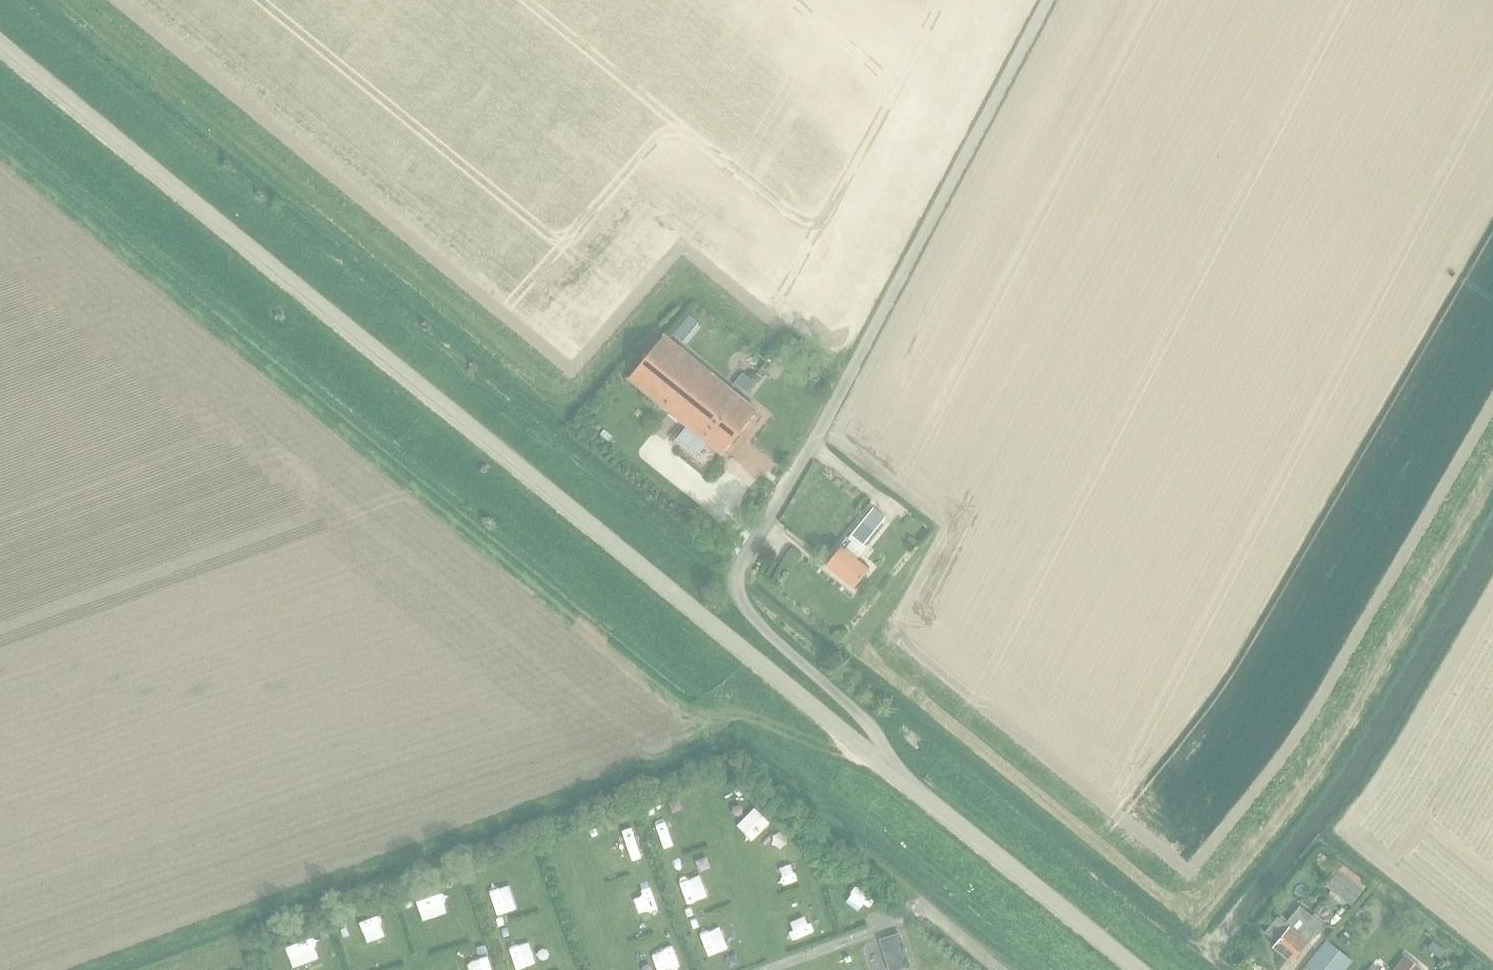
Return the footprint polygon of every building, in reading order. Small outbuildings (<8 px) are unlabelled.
[(756,411),(664,335),(628,379),(720,454),(756,411)] [(744,374),(738,381),(746,388),(752,380),(744,374)] [(863,545),(884,519),(873,509),(852,535),(851,534),(848,537),(847,536),(839,545),(842,547),(826,565),(852,587),(868,569),(856,559),(866,546),(863,545)] [(658,805),(677,801),(675,791),(655,796),(658,805)] [(754,830),(775,812),(768,804),(747,822),(754,830)] [(627,822),(633,841),(643,838),(637,819),(627,822)] [(803,866),(815,863),(806,834),(795,837),(803,866)] [(1351,905),(1368,883),(1343,863),(1326,885),(1351,905)] [(691,896),(702,893),(696,868),(685,871),(691,896)] [(837,886),(856,878),(852,869),(834,877),(837,886)] [(645,875),(651,897),(662,894),(656,872),(645,875)] [(420,888),(423,899),(451,891),(447,880),(420,888)] [(382,902),(363,911),(368,921),(387,911),(382,902)] [(1276,942),(1273,945),(1291,960),(1323,922),(1313,914),(1312,915),(1301,905),(1286,923),(1277,916),(1264,931),(1276,942)] [(904,918),(882,925),(895,961),(917,954),(904,918)] [(315,928),(295,934),(298,944),(318,937),(315,928)] [(714,949),(724,945),(718,929),(708,933),(714,949)] [(677,931),(666,934),(674,957),(685,954),(677,931)] [(513,936),(521,962),(533,959),(525,933),(513,936)] [(1338,938),(1345,944),(1350,938),(1343,933),(1338,938)] [(1431,945),(1453,964),(1459,957),(1442,943),(1442,944),(1436,939),(1431,945)] [(471,946),(478,969),(489,969),(501,967),(493,940),(471,946)] [(1312,969),(1324,969),(1339,951),(1327,940),(1306,966),(1312,969)] [(1422,969),(1404,955),(1392,969),(1421,969),(1422,969)]
